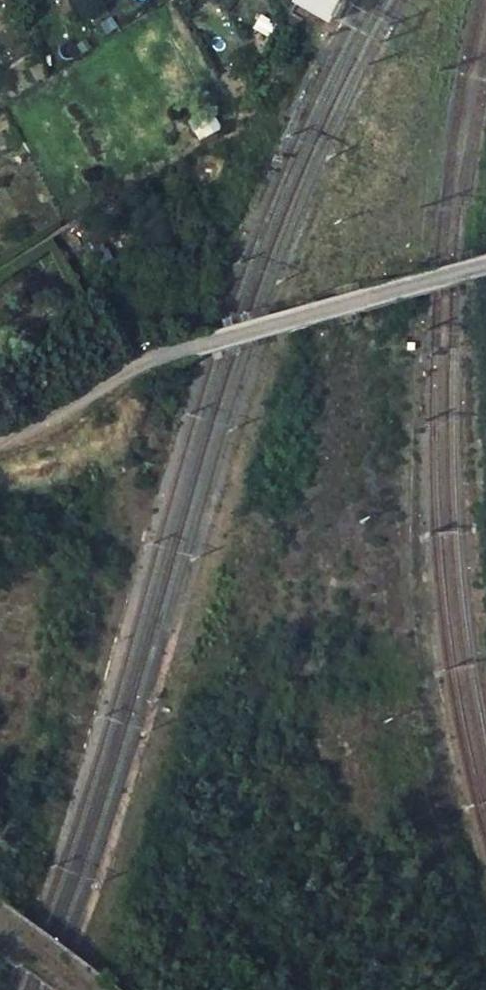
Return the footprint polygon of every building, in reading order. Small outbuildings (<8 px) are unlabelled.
[(329,19),(340,0),(298,0),(329,19)]
